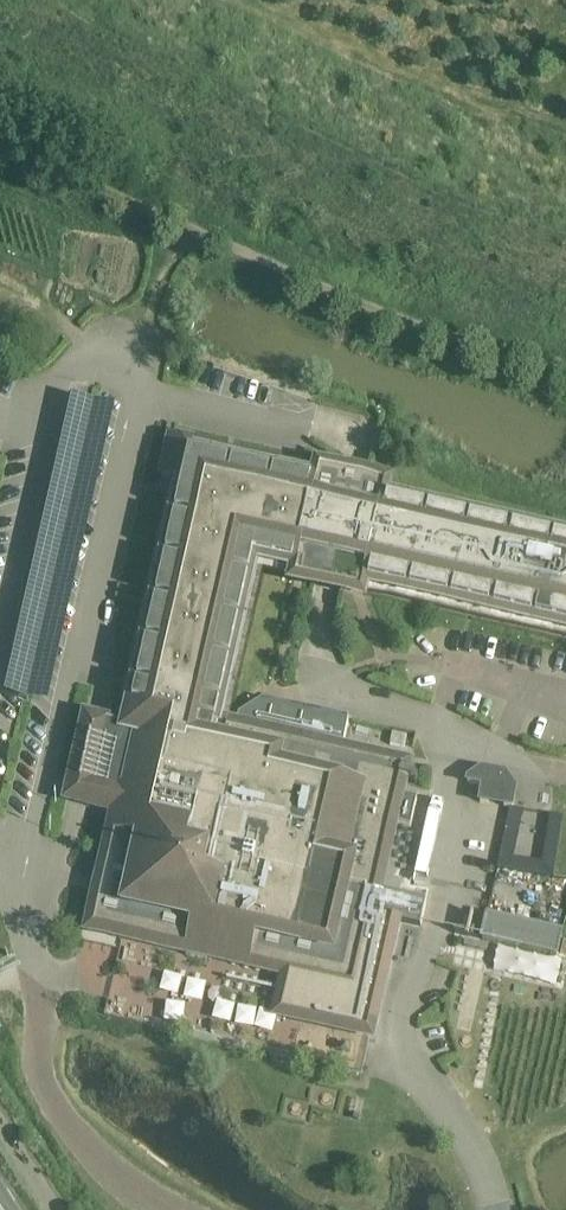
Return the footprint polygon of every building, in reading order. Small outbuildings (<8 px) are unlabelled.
[(67,800),(69,801),(89,805),(119,812),(117,820),(104,875),(100,892),(93,926),(188,948),(187,955),(207,960),(209,953),(313,977),(303,1020),(368,1035),(371,1035),(388,961),(396,923),(422,929),(423,929),(428,906),(375,894),(392,822),(400,785),(404,765),(341,751),(349,719),(263,700),(239,715),(238,720),(230,718),(226,735),(217,733),(258,557),(275,561),(274,562),(298,568),(295,579),(315,583),(344,589),(364,594),(365,587),(565,633),(565,536),(386,497),(389,484),(367,479),(331,472),(319,469),(317,479),(192,450),(193,442),(172,437),(163,477),(182,481),(129,711),(126,724),(108,720),(88,715),(86,715),(72,779),(67,798),(67,800)] [(467,779),(466,784),(482,786),(479,803),(515,810),(519,789),(507,772),(482,768),(467,779)] [(481,937),(554,955),(560,934),(487,915),(481,937)] [(183,981),(178,999),(197,1004),(202,986),(183,981)] [(214,1016),(233,1024),(241,1006),(222,998),(214,1016)]
